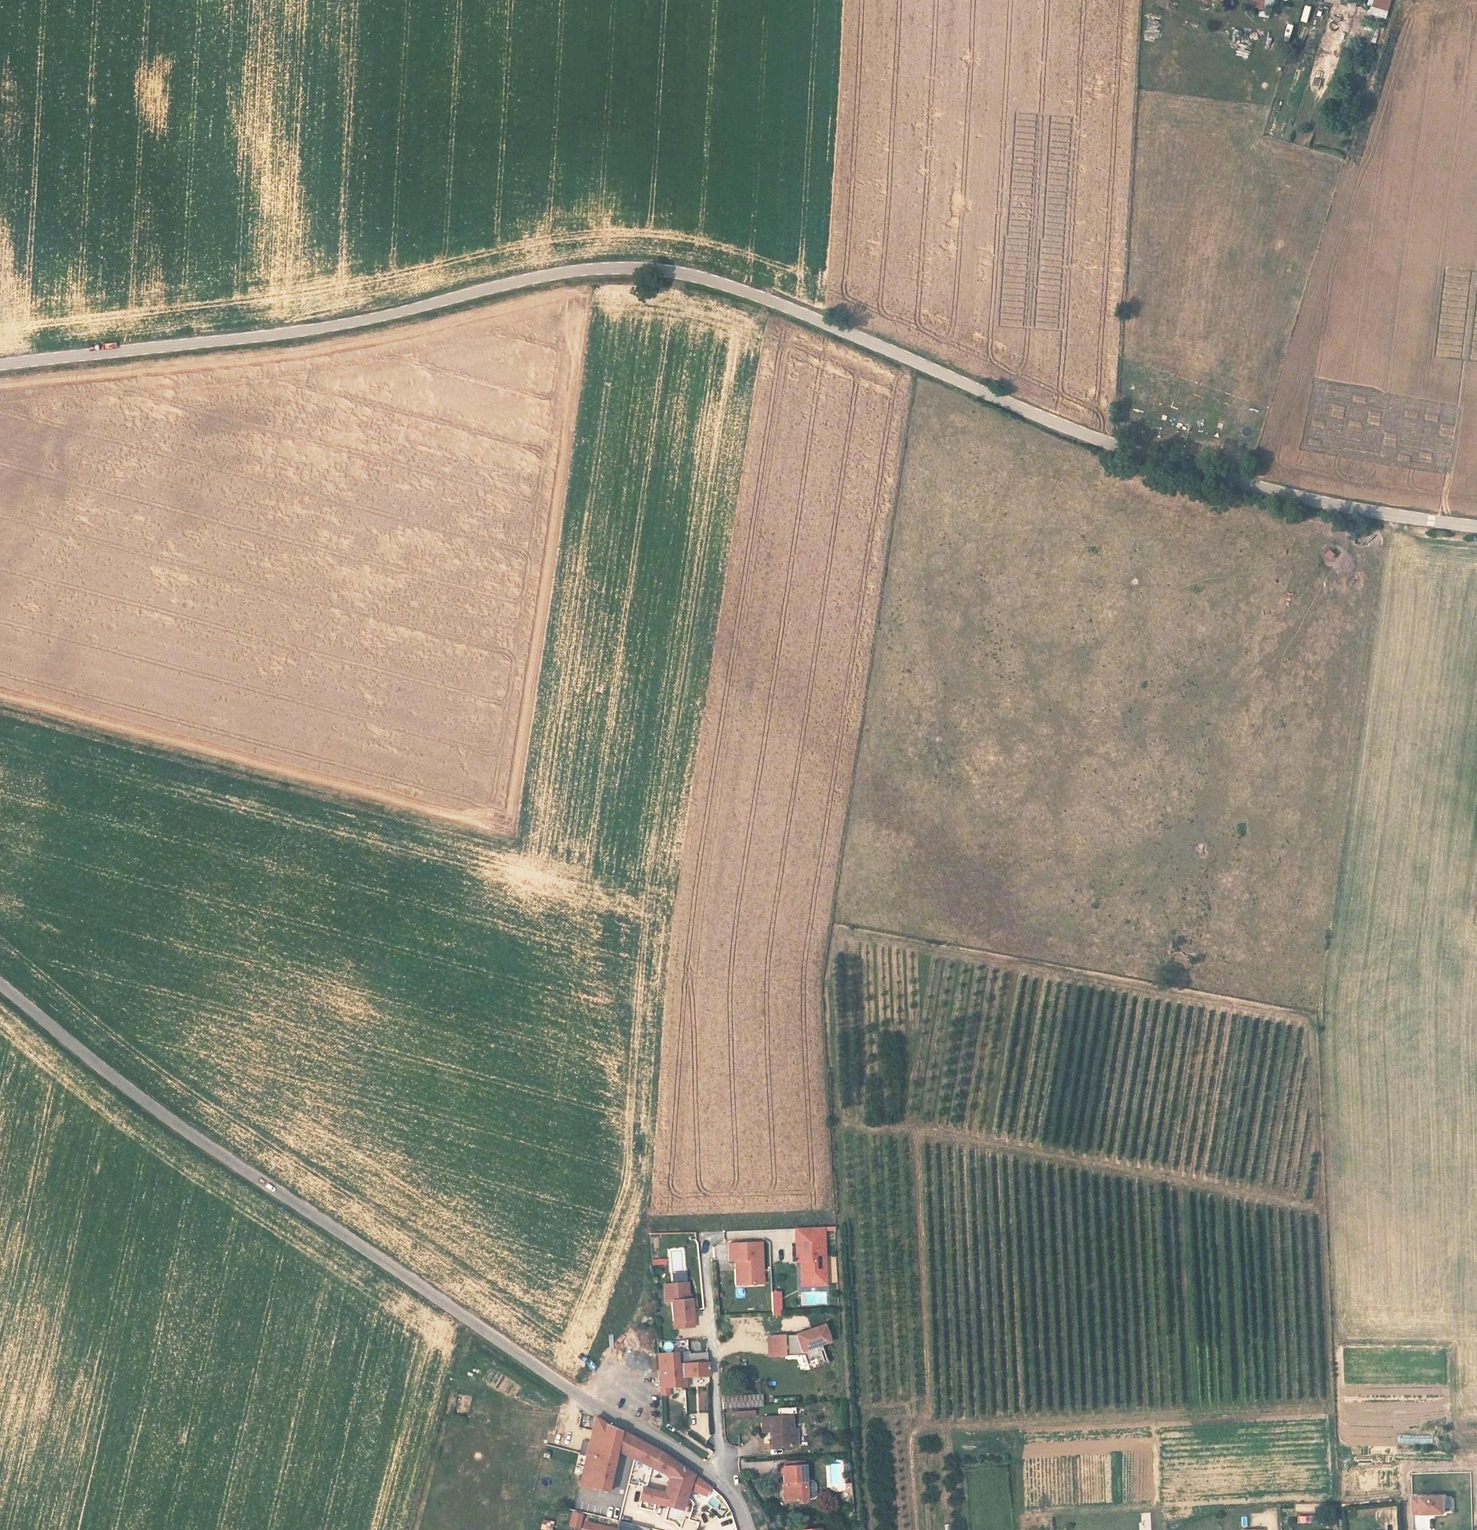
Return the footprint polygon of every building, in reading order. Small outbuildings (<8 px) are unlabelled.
[(1277,0),(1249,0),(1249,9),(1266,9),(1267,5),(1277,5),(1277,0)] [(1369,15),(1391,19),(1394,0),(1371,0),(1369,15)] [(1306,5),(1301,21),(1308,23),(1313,7),(1306,5)] [(826,1278),(824,1228),(795,1229),(797,1262),(800,1262),(807,1262),(807,1270),(801,1270),(801,1279),(826,1278)] [(763,1283),(762,1243),(729,1244),(729,1260),(734,1260),(743,1260),(744,1284),(763,1283)] [(734,1260),(735,1284),(744,1284),(743,1260),(734,1260)] [(826,1278),(801,1279),(801,1286),(826,1286),(826,1278)] [(688,1300),(687,1283),(671,1285),(673,1302),(671,1302),(674,1329),(693,1327),(690,1300),(688,1300)] [(671,1285),(664,1285),(665,1303),(671,1302),(673,1302),(671,1285)] [(772,1317),(782,1316),(781,1291),(771,1292),(772,1317)] [(829,1341),(824,1326),(797,1336),(803,1351),(821,1345),(829,1341)] [(785,1356),(784,1336),(768,1337),(769,1357),(785,1356)] [(809,1370),(828,1363),(821,1345),(803,1351),(797,1336),(784,1336),(785,1356),(804,1356),(809,1370)] [(685,1370),(708,1367),(707,1356),(658,1364),(658,1370),(661,1376),(662,1385),(686,1381),(685,1370)] [(697,1389),(698,1411),(709,1411),(708,1388),(697,1389)] [(725,1396),(726,1410),(764,1408),(763,1395),(725,1396)] [(646,1474),(645,1498),(688,1515),(697,1501),(714,1509),(721,1497),(716,1491),(711,1488),(688,1471),(680,1465),(649,1445),(633,1437),(614,1427),(606,1423),(594,1416),(576,1482),(610,1490),(613,1464),(625,1468),(646,1474)] [(791,1416),(760,1418),(761,1433),(770,1432),(771,1448),(797,1446),(796,1437),(792,1437),(791,1416)] [(804,1466),(782,1467),(783,1483),(786,1483),(787,1489),(788,1502),(806,1500),(804,1466)] [(1448,1513),(1448,1494),(1413,1494),(1413,1513),(1448,1513)] [(580,1528),(584,1513),(572,1510),(568,1525),(580,1528)] [(1435,1514),(1416,1514),(1415,1529),(1435,1529),(1435,1514)] [(683,1529),(697,1529),(699,1522),(687,1518),(683,1529)] [(650,1527),(619,1521),(618,1527),(582,1520),(580,1529),(649,1529),(650,1527)]
